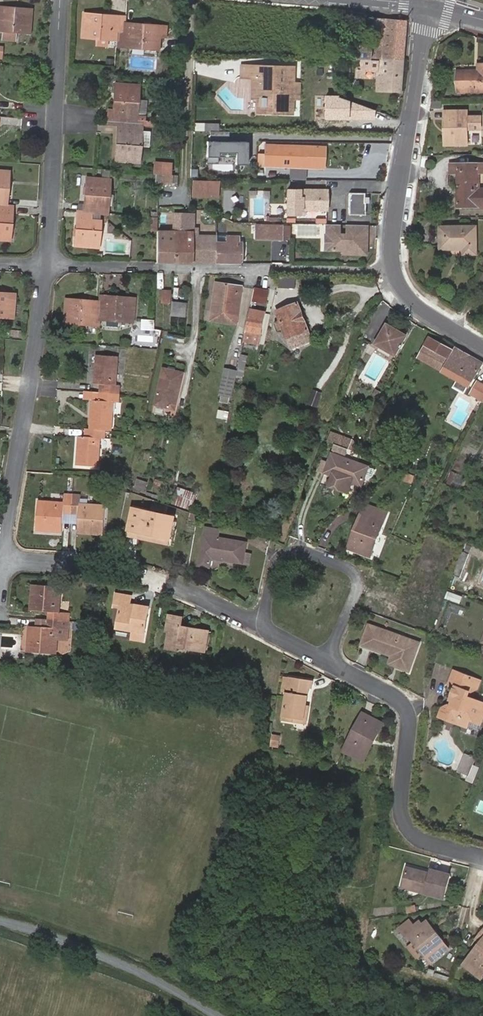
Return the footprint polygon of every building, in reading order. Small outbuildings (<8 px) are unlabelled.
[(2,31),(17,32),(29,33),(31,10),(0,7),(0,30),(2,31)] [(107,39),(116,40),(117,30),(125,31),(126,23),(126,17),(84,13),(82,37),(98,38),(107,39)] [(406,22),(361,18),(361,31),(380,32),(380,44),(355,42),(355,48),(330,47),(329,58),(340,59),(359,59),(377,60),(403,60),(406,22)] [(117,30),(116,40),(116,46),(158,50),(161,26),(126,23),(125,31),(117,30)] [(16,42),(17,32),(2,31),(1,40),(16,42)] [(400,90),(403,60),(377,60),(359,59),(359,71),(357,71),(356,78),(364,78),(365,72),(377,72),(376,90),(400,90)] [(478,65),(478,71),(458,72),(458,92),(482,91),(482,65),(478,65)] [(253,78),(253,66),(241,66),(241,78),(253,78)] [(287,99),(292,99),(298,100),(298,83),(292,83),(293,67),(253,66),(253,78),(252,88),(256,88),(256,98),(259,98),(259,106),(263,106),(262,113),(271,113),(281,114),(286,114),(287,99)] [(349,66),(342,66),(341,77),(349,77),(349,66)] [(180,79),(166,78),(166,87),(174,87),(174,86),(180,87),(180,79)] [(125,119),(136,120),(137,100),(138,86),(115,84),(112,109),(108,109),(106,125),(117,126),(125,126),(125,119)] [(339,96),(325,95),(324,119),(377,121),(377,110),(339,96)] [(146,101),(137,100),(136,120),(141,120),(145,120),(146,101)] [(450,133),(446,133),(445,145),(467,145),(467,130),(481,130),(481,117),(467,117),(461,117),(461,111),(445,111),(445,120),(450,120),(450,133)] [(141,120),(136,120),(125,119),(125,126),(117,126),(115,160),(138,162),(141,124),(141,120)] [(206,123),(206,131),(212,131),(216,131),(216,123),(206,123)] [(143,128),(142,144),(151,144),(152,129),(143,128)] [(212,131),(212,142),(231,142),(231,132),(216,131),(212,131)] [(212,142),(209,142),(208,164),(220,164),(220,152),(238,153),(238,165),(249,165),(249,143),(231,142),(212,142)] [(302,167),(302,147),(265,145),(264,166),(302,167)] [(156,174),(169,175),(170,164),(154,162),(154,173),(156,174)] [(450,165),(450,174),(457,174),(459,208),(482,208),(482,189),(479,189),(479,174),(482,174),(482,164),(450,165)] [(102,170),(101,179),(108,179),(109,170),(102,170)] [(171,175),(169,175),(156,174),(155,181),(170,182),(171,175)] [(83,212),(91,213),(100,213),(107,214),(109,179),(108,179),(101,179),(86,177),(83,212)] [(216,197),(217,182),(193,181),(192,196),(216,197)] [(325,210),(326,191),(287,190),(286,213),(299,214),(299,209),(325,210)] [(365,193),(349,193),(349,215),(365,215),(365,193)] [(6,205),(0,205),(0,239),(9,240),(11,205),(6,205)] [(90,220),(91,213),(83,212),(76,212),(74,245),(98,248),(99,220),(90,220)] [(192,229),(193,215),(180,214),(174,214),(174,232),(192,232),(192,235),(192,262),(214,263),(215,242),(215,236),(196,235),(196,229),(192,229)] [(282,239),(282,226),(256,225),(255,239),(282,239)] [(366,226),(326,225),(324,235),(325,235),(328,235),(328,250),(349,251),(349,254),(365,254),(366,226)] [(477,255),(476,227),(441,228),(442,250),(464,249),(464,255),(477,255)] [(159,231),(156,231),(156,261),(172,262),(174,232),(173,232),(168,231),(167,231),(159,231)] [(174,232),(172,262),(192,262),(192,235),(192,232),(174,232)] [(215,242),(214,263),(240,263),(240,243),(237,243),(237,236),(226,236),(226,243),(215,242)] [(212,312),(237,316),(242,287),(216,283),(212,312)] [(172,300),(173,288),(165,288),(164,300),(172,300)] [(12,317),(14,294),(0,292),(0,317),(12,317)] [(266,303),(268,296),(255,293),(253,300),(266,303)] [(101,295),(101,302),(100,309),(108,310),(107,320),(119,321),(134,322),(136,299),(101,295)] [(100,309),(101,302),(66,299),(65,323),(99,326),(100,309)] [(187,303),(173,302),(172,316),(186,318),(187,303)] [(312,340),(298,303),(276,312),(280,321),(275,323),(278,331),(283,329),(291,349),(312,340)] [(247,330),(246,329),(244,341),(259,343),(265,313),(264,313),(251,310),(247,330)] [(236,324),(237,316),(212,312),(211,321),(236,324)] [(401,349),(404,344),(403,342),(406,337),(405,333),(389,323),(385,325),(382,330),(385,332),(383,335),(380,334),(377,341),(378,344),(393,354),(397,352),(399,348),(401,349)] [(143,332),(141,339),(156,343),(158,336),(143,332)] [(442,371),(453,351),(430,338),(418,358),(428,363),(442,371)] [(243,345),(236,377),(242,378),(249,345),(243,344),(243,345)] [(442,371),(438,380),(445,384),(450,376),(469,387),(482,364),(455,348),(453,351),(442,371)] [(101,393),(119,394),(120,386),(115,385),(118,357),(101,356),(100,369),(96,368),(94,384),(101,384),(101,393)] [(155,405),(175,410),(184,374),(164,369),(155,405)] [(220,402),(228,404),(230,397),(232,398),(237,371),(224,369),(220,396),(221,396),(220,402)] [(482,400),(482,386),(478,383),(471,394),(482,400)] [(100,400),(101,393),(85,391),(84,399),(92,400),(100,400)] [(321,394),(313,391),(308,403),(316,406),(321,394)] [(119,402),(119,394),(101,393),(100,400),(92,400),(91,417),(95,417),(94,429),(105,430),(111,431),(114,402),(119,402)] [(104,439),(105,430),(94,429),(90,429),(86,429),(85,437),(82,437),(81,465),(98,467),(100,438),(104,439)] [(330,435),(328,441),(334,444),(344,447),(346,441),(330,435)] [(344,454),(346,448),(344,447),(334,444),(332,449),(344,454)] [(330,483),(348,490),(351,483),(361,487),(364,478),(368,468),(368,467),(332,454),(328,463),(324,473),(333,476),(330,483)] [(324,473),(328,463),(322,460),(318,470),(324,473)] [(373,470),(368,468),(364,478),(368,480),(370,478),(373,470)] [(412,477),(404,474),(402,481),(410,483),(412,477)] [(144,491),(147,483),(137,479),(133,491),(139,493),(140,490),(144,491)] [(347,493),(348,490),(330,483),(329,486),(347,493)] [(190,508),(196,491),(179,485),(173,502),(190,508)] [(64,503),(57,502),(39,501),(37,526),(62,528),(63,523),(63,514),(72,515),(73,495),(65,495),(65,498),(64,503)] [(81,495),(73,495),(72,515),(80,515),(79,525),(79,529),(104,531),(105,505),(86,504),(80,504),(81,499),(81,495)] [(128,530),(171,538),(175,517),(133,508),(128,530)] [(356,539),(352,537),(348,549),(370,557),(384,521),(362,513),(359,521),(363,523),(356,539)] [(71,524),(72,515),(63,514),(63,523),(71,524)] [(80,515),(72,515),(71,524),(79,525),(80,515)] [(359,521),(352,537),(356,539),(363,523),(359,521)] [(244,554),(246,543),(217,538),(219,531),(206,528),(199,566),(210,568),(212,558),(243,564),(244,554)] [(169,545),(171,538),(128,530),(127,536),(169,545)] [(460,577),(469,554),(461,551),(453,574),(460,577)] [(251,555),(244,554),(243,564),(250,565),(251,555)] [(49,619),(70,621),(70,613),(60,612),(61,587),(36,585),(35,610),(49,612),(49,619)] [(462,594),(448,589),(446,594),(459,599),(462,594)] [(132,631),(131,634),(131,638),(143,641),(149,607),(137,605),(136,607),(130,605),(131,596),(115,593),(114,604),(120,605),(120,608),(116,628),(132,631)] [(201,651),(204,631),(181,627),(183,618),(170,616),(167,631),(170,632),(167,649),(177,650),(178,647),(201,651)] [(48,628),(49,619),(37,618),(37,627),(48,628)] [(69,629),(70,621),(49,619),(48,628),(37,627),(34,627),(32,652),(57,654),(58,635),(67,636),(67,629),(69,629)] [(95,631),(95,622),(87,622),(87,630),(95,631)] [(400,661),(398,667),(408,671),(419,643),(369,624),(361,645),(391,657),(400,661)] [(389,664),(398,667),(400,661),(391,657),(389,664)] [(160,662),(153,664),(156,673),(163,670),(160,662)] [(476,680),(453,671),(448,685),(455,689),(450,700),(453,702),(451,707),(448,705),(443,708),(439,717),(457,724),(459,720),(464,717),(470,719),(480,723),(482,716),(482,703),(468,697),(470,692),(476,680)] [(313,681),(290,677),(287,692),(283,721),(292,722),(293,718),(307,721),(309,707),(306,706),(303,706),(305,694),(308,695),(309,689),(311,689),(313,681)] [(481,682),(476,680),(470,692),(478,689),(481,682)] [(368,739),(374,742),(383,724),(362,713),(343,751),(357,759),(368,739)] [(466,728),(470,719),(464,717),(459,720),(457,724),(466,728)] [(278,736),(271,735),(269,746),(277,748),(278,736)] [(364,762),(374,742),(368,739),(357,759),(364,762)] [(471,765),(473,759),(464,755),(457,771),(467,776),(468,773),(471,765)] [(471,765),(468,773),(476,777),(479,769),(471,765)] [(444,898),(450,875),(432,870),(431,875),(407,868),(402,887),(444,898)] [(427,921),(422,925),(428,932),(433,928),(427,921)] [(409,935),(422,925),(420,922),(414,926),(412,923),(405,924),(400,928),(407,937),(409,935)] [(409,935),(414,942),(424,954),(425,956),(427,954),(432,962),(449,948),(433,928),(428,932),(422,925),(409,935)] [(480,943),(463,964),(482,979),(482,978),(482,940),(480,943)] [(424,954),(414,942),(408,947),(417,959),(424,954)]
